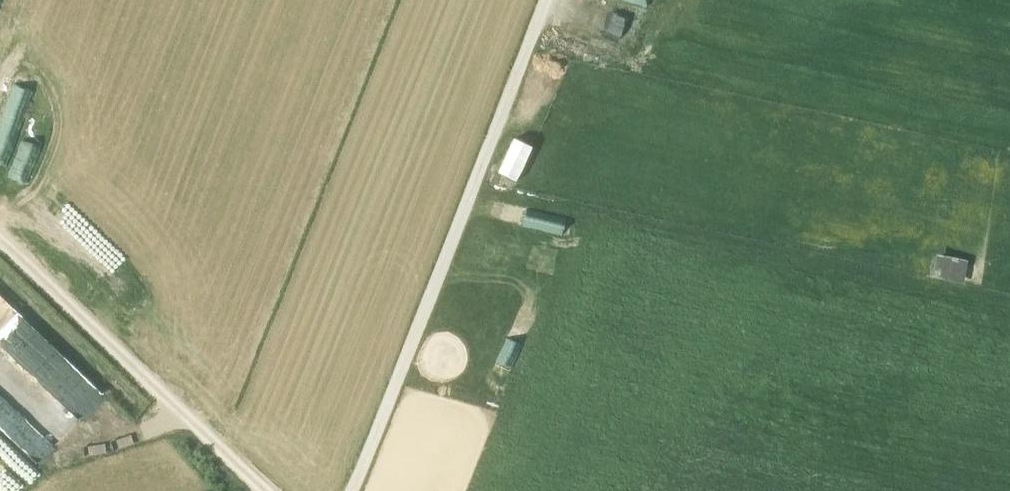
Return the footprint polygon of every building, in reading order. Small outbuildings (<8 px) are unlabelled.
[(636,43),(644,23),(612,10),(603,29),(636,43)] [(35,77),(18,72),(0,126),(0,154),(9,157),(35,77)] [(520,181),(536,144),(516,135),(500,172),(520,181)] [(529,207),(525,225),(568,236),(572,218),(529,207)] [(940,252),(934,275),(965,283),(971,259),(940,252)] [(40,464),(107,395),(0,292),(0,426),(40,464)] [(492,378),(508,383),(519,348),(502,343),(492,378)]
